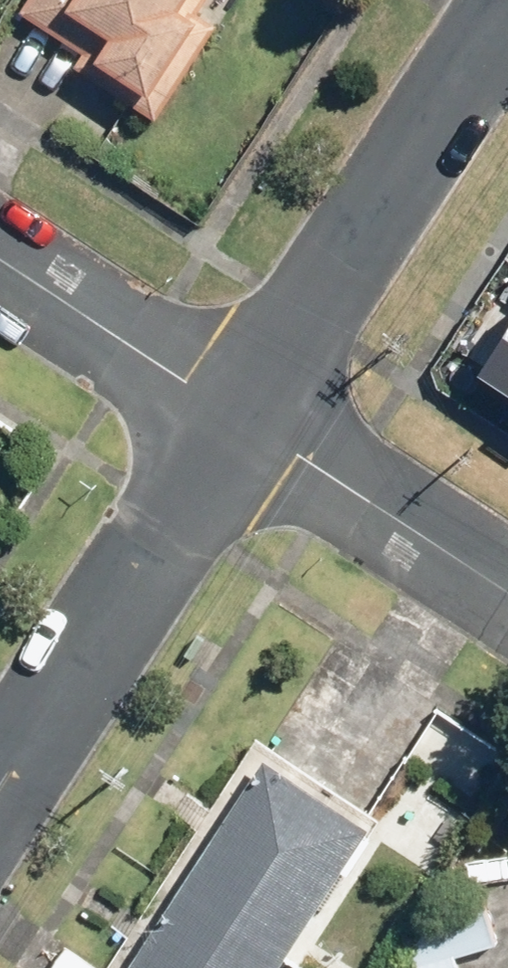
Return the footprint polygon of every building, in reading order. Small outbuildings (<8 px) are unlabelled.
[(141,98),(203,0),(32,0),(18,22),(141,98)] [(373,817),(266,749),(124,967),(275,967),(373,817)] [(483,888),(436,903),(396,967),(462,967),(458,955),(501,941),(483,888)]
